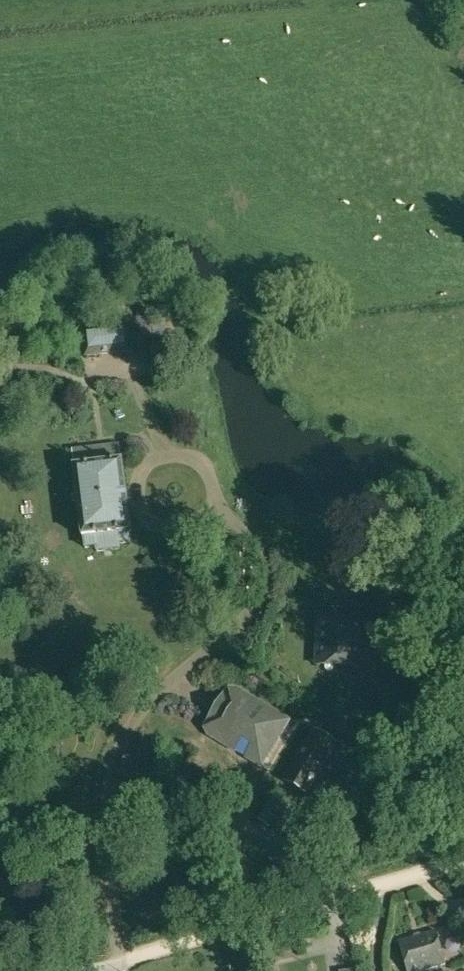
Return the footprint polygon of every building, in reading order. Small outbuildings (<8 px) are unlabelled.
[(153,316),(138,318),(140,340),(155,338),(153,316)] [(86,357),(132,351),(128,323),(83,329),(86,357)] [(120,444),(72,450),(83,538),(84,537),(85,548),(97,547),(97,551),(120,549),(119,544),(131,542),(129,532),(131,532),(129,513),(120,444)] [(317,617),(316,659),(338,659),(338,666),(348,666),(362,667),(373,667),(374,646),(363,645),(355,645),(355,628),(356,618),(317,617)] [(237,689),(209,735),(262,766),(289,720),(237,689)] [(314,731),(285,781),(306,794),(336,744),(314,731)] [(407,970),(421,970),(445,963),(435,932),(399,942),(407,970)]
